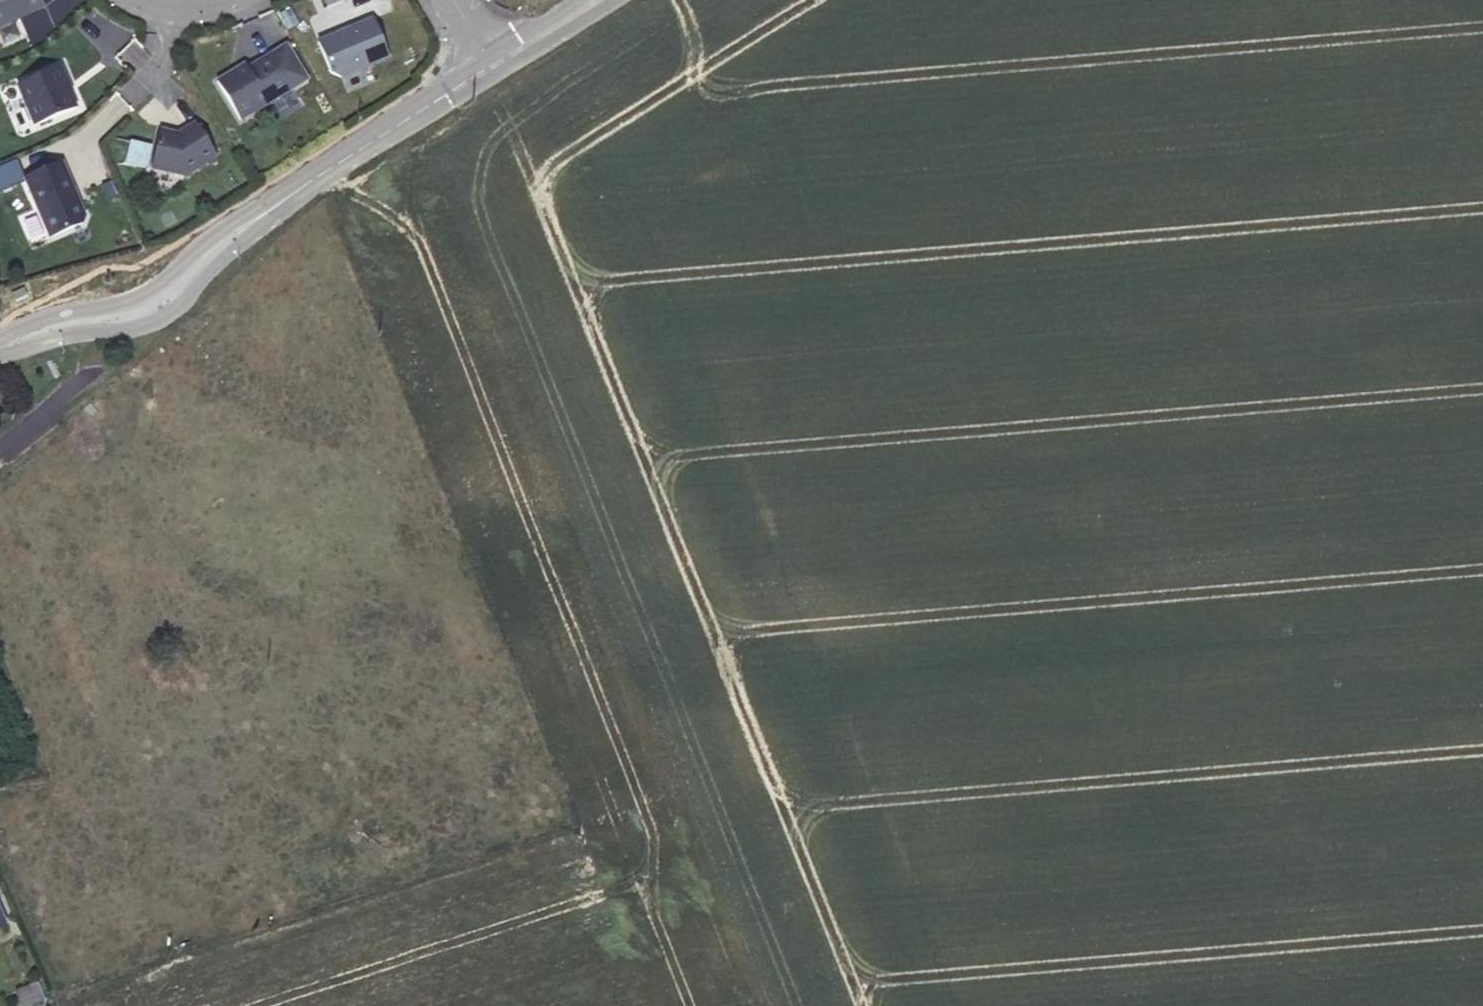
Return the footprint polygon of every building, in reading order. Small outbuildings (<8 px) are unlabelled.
[(40,0),(0,0),(0,32),(46,11),(40,0)] [(392,62),(375,22),(319,45),(336,86),(392,62)] [(310,84),(286,45),(219,84),(241,124),(310,84)] [(81,110),(63,68),(19,87),(36,129),(81,110)] [(218,159),(198,126),(181,136),(162,131),(150,173),(186,181),(218,159)] [(128,139),(125,162),(149,166),(152,143),(128,139)] [(89,224),(63,166),(26,180),(51,243),(89,224)] [(45,998),(36,980),(26,985),(34,1003),(45,998)] [(26,985),(15,990),(22,1005),(29,1005),(34,1003),(26,985)]
